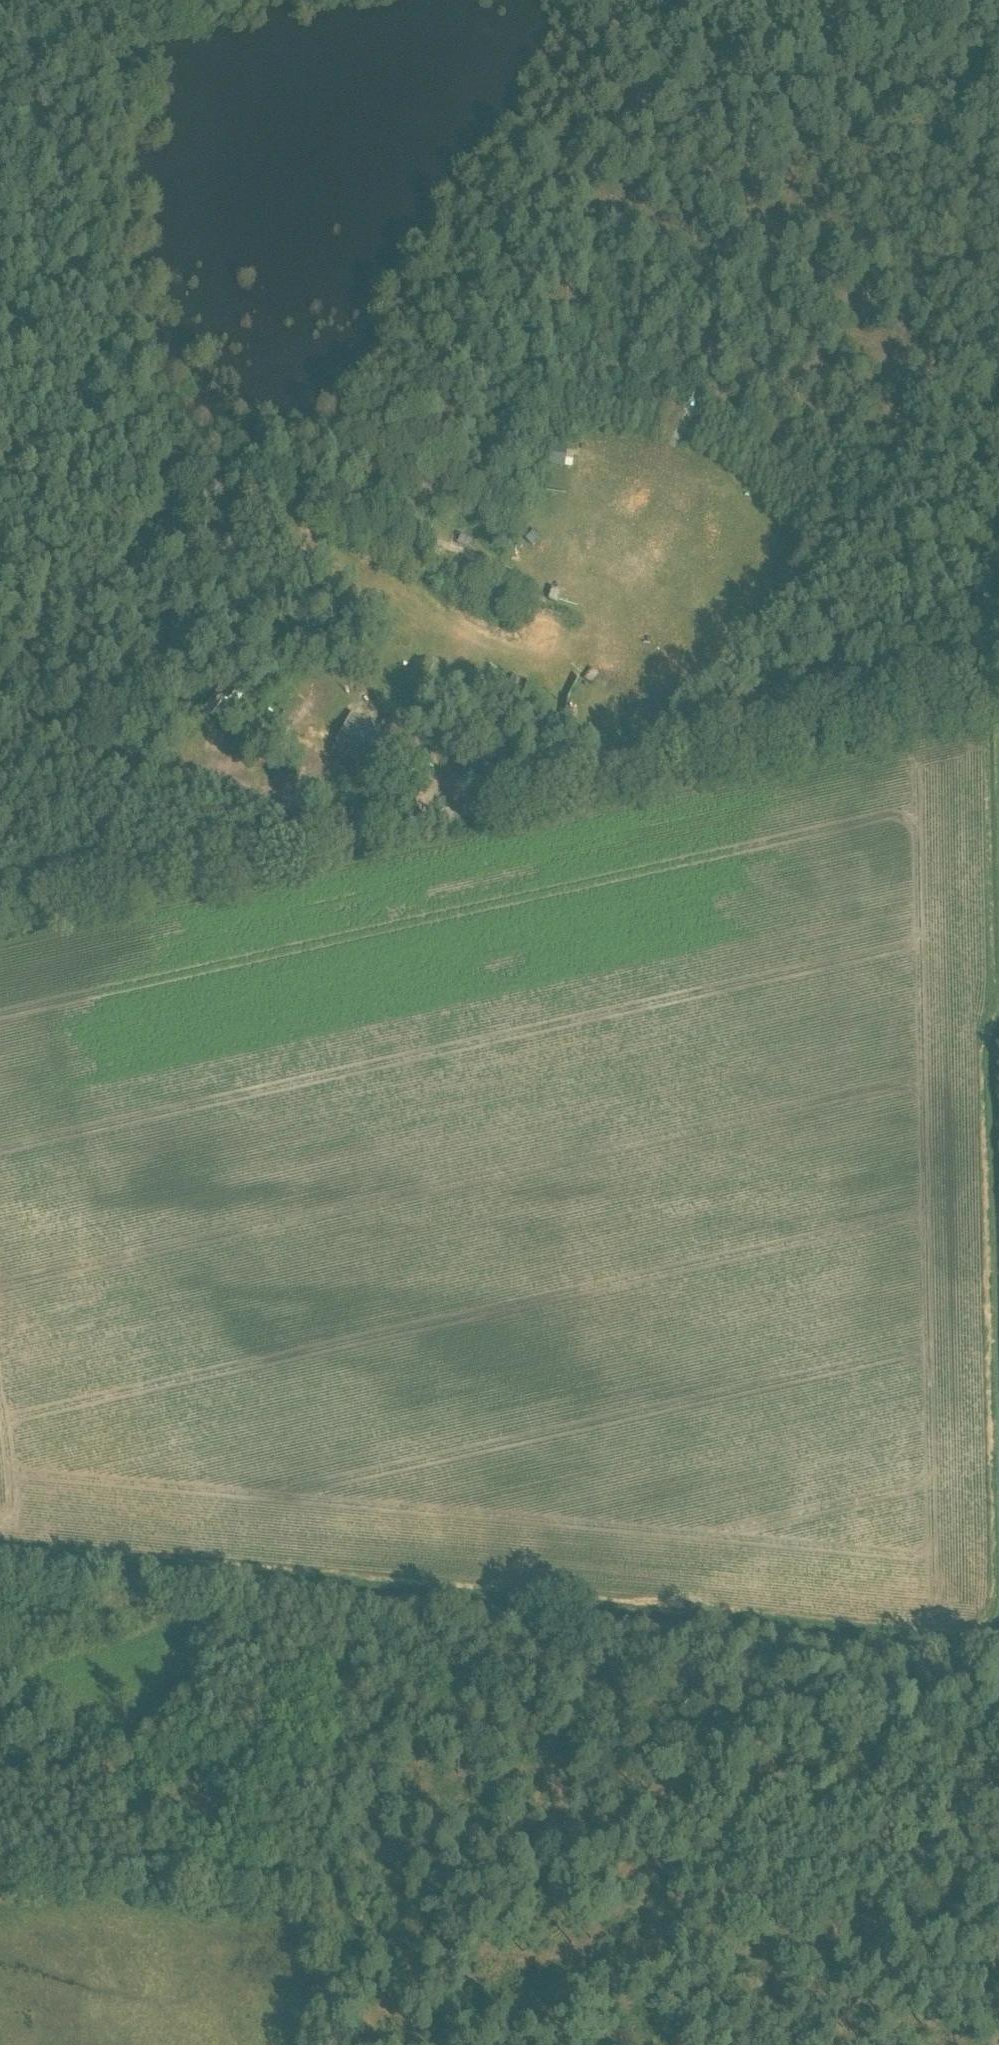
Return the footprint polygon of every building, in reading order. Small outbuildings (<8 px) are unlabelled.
[(621,704),(619,713),(632,717),(635,707),(621,704)] [(379,782),(397,747),(349,722),(331,757),(379,782)]
